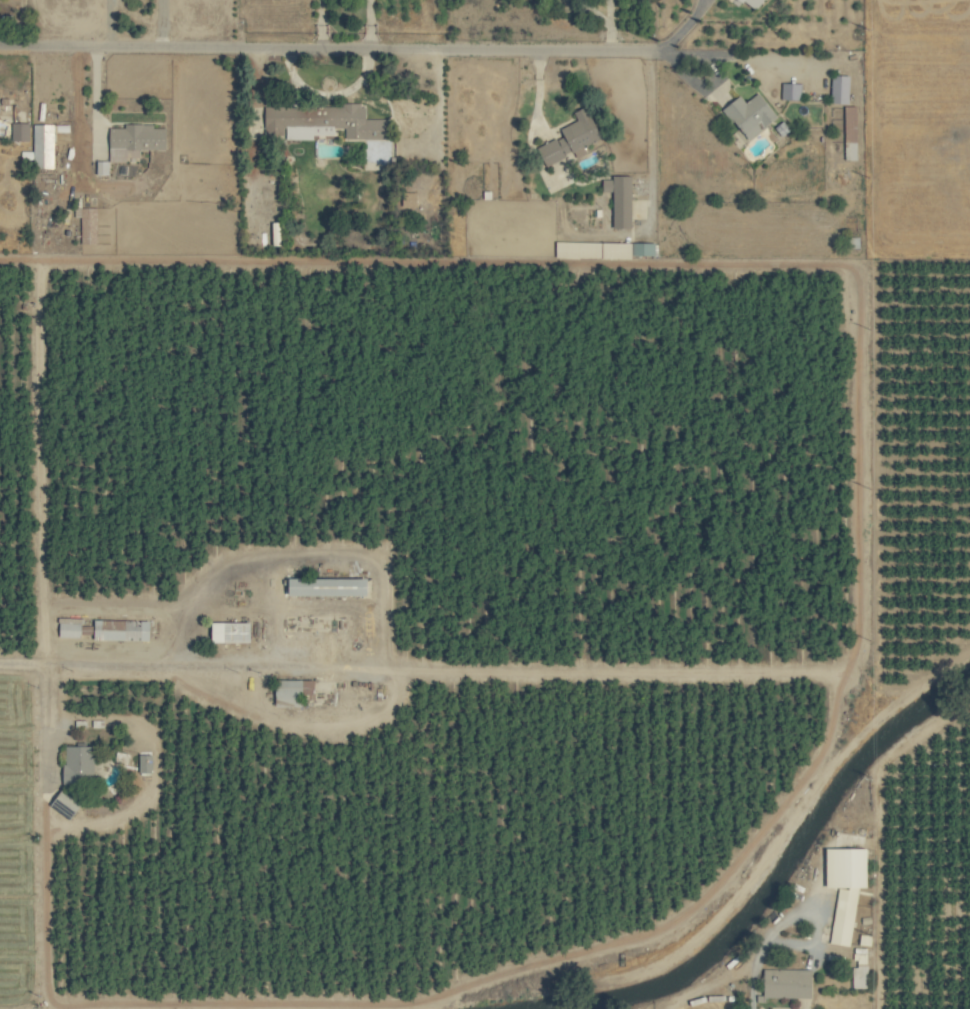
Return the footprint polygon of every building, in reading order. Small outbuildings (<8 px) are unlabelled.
[(757,11),(765,0),(741,0),(757,11)] [(832,103),(850,104),(851,76),(833,75),(832,103)] [(802,84),(783,83),(782,99),(802,100),(802,84)] [(725,108),(747,140),(779,119),(761,93),(746,103),(742,97),(725,108)] [(265,107),(265,139),(313,139),(313,136),(335,136),(335,128),(346,128),(346,140),(388,140),(388,120),(367,120),(367,105),(345,105),(345,107),(265,107)] [(603,137),(587,106),(574,113),(578,121),(562,129),(565,135),(538,149),(547,166),(574,152),(577,158),(590,152),(587,145),(603,137)] [(857,106),(846,107),(847,161),(858,160),(857,106)] [(12,141),(30,141),(30,123),(13,123),(12,141)] [(55,167),(55,124),(33,125),(34,151),(21,152),(21,160),(34,160),(34,167),(55,167)] [(111,126),(111,149),(125,149),(125,157),(141,157),(141,150),(167,150),(167,128),(155,128),(155,126),(111,126)] [(109,176),(109,161),(97,161),(97,175),(109,176)] [(633,228),(633,178),(604,177),(604,192),(615,192),(614,228),(633,228)] [(418,193),(403,192),(403,207),(418,207),(418,193)] [(656,244),(557,242),(556,257),(656,259),(656,244)] [(290,597),(370,597),(370,580),(290,579),(290,597)] [(151,621),(96,620),(96,640),(151,641),(151,621)] [(213,643),(252,643),(252,623),(213,623),(213,643)] [(316,681),(277,681),(277,705),(304,705),(304,695),(315,695),(316,681)] [(94,747),(65,747),(65,785),(94,785),(94,747)] [(153,756),(139,756),(139,774),(153,774),(153,756)] [(855,945),(855,888),(869,889),(869,850),(828,849),(828,888),(835,888),(834,945),(855,945)] [(867,989),(868,949),(853,948),(852,966),(855,966),(854,989),(867,989)] [(813,970),(764,970),(764,998),(813,999),(813,970)]
